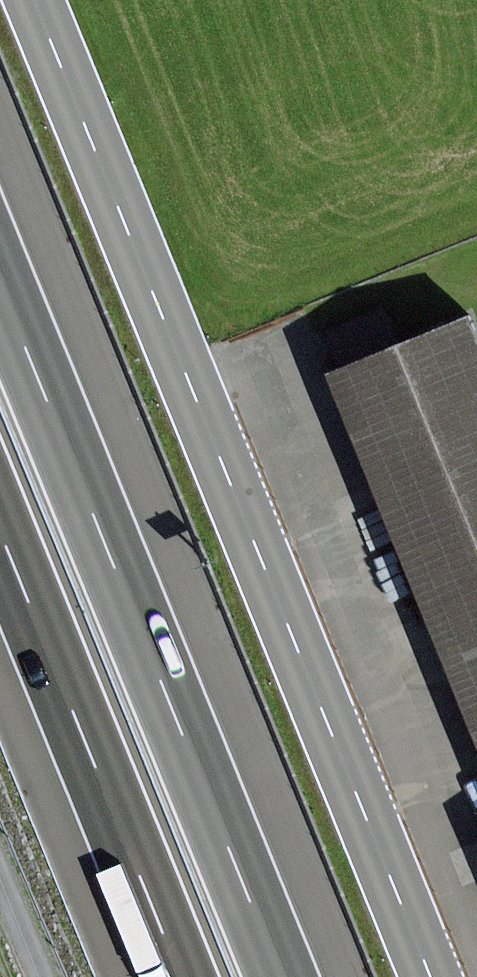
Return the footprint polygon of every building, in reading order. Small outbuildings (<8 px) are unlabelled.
[(471,317),(332,372),(460,686),(476,729),(476,331),(471,317)]
